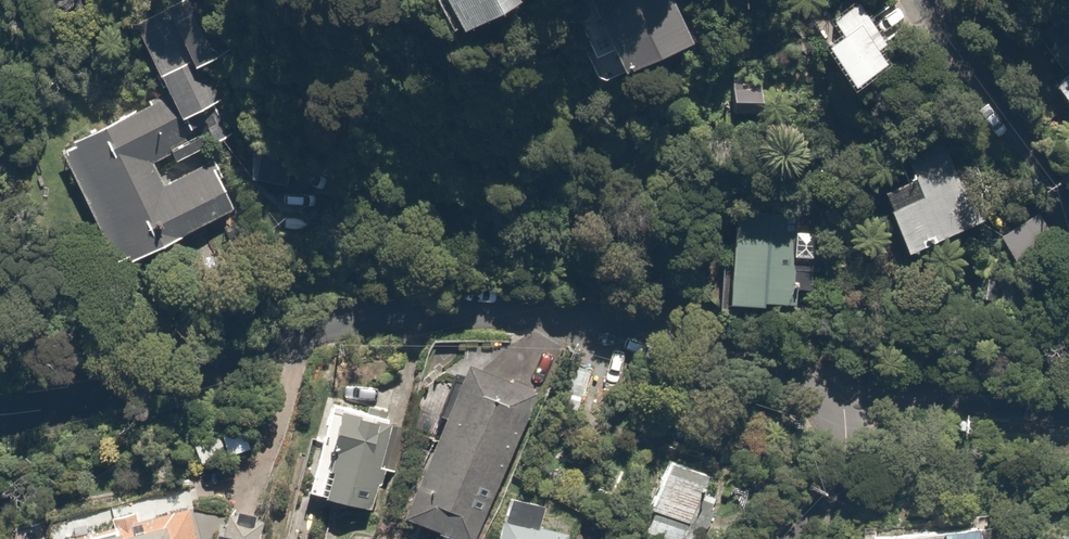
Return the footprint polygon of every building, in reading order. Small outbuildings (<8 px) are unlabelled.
[(441,20),(488,0),(433,0),(441,20)] [(608,64),(685,38),(672,0),(587,0),(608,64)] [(131,33),(160,90),(53,145),(116,265),(232,204),(185,112),(235,86),(191,1),(131,33)] [(1045,80),(1068,114),(1068,64),(1045,80)] [(243,175),(273,182),(268,202),(302,210),(307,191),(318,146),(254,130),(243,175)] [(899,144),(916,193),(881,205),(895,248),(930,236),(972,222),(940,130),(899,144)] [(755,303),(756,297),(789,301),(791,284),(805,286),(806,270),(821,271),(827,213),(765,207),(731,203),(721,300),(755,303)] [(428,437),(397,513),(462,538),(465,538),(528,384),(461,357),(429,343),(396,424),(428,437)] [(385,410),(320,397),(301,487),(366,500),(385,410)] [(696,490),(704,467),(662,453),(639,524),(681,538),(684,538),(697,538),(712,495),(696,490)] [(181,492),(72,519),(9,534),(11,538),(192,538),(181,492)] [(489,510),(486,538),(564,538),(566,519),(489,510)] [(866,538),(975,538),(971,517),(866,534),(866,538)] [(213,520),(212,538),(255,538),(256,524),(213,520)] [(1047,526),(1042,538),(1068,538),(1068,535),(1047,526)]
